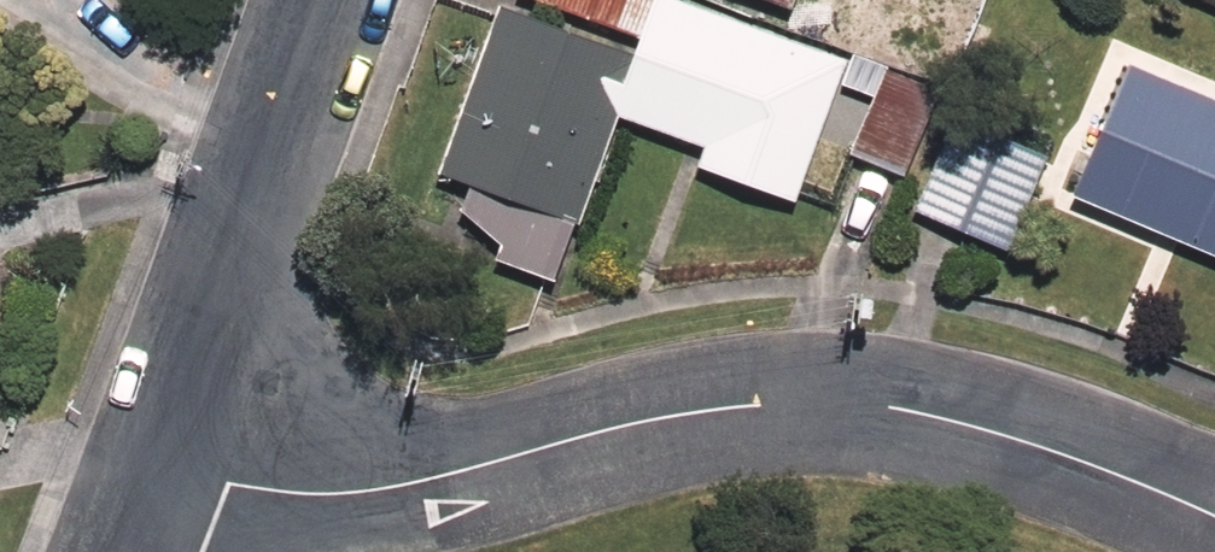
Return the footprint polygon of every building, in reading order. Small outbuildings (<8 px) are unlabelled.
[(494,0),(423,172),(560,227),(609,108),(630,55),(494,0)] [(635,43),(653,0),(531,0),(635,43)] [(609,108),(701,145),(691,168),(790,208),(849,63),(694,0),(653,0),(635,43),(630,55),(609,108)] [(782,16),(789,0),(746,0),(782,16)] [(1133,48),(1070,202),(1214,262),(1214,81),(1133,48)] [(1046,142),(948,103),(906,207),(1004,246),(1046,142)]
